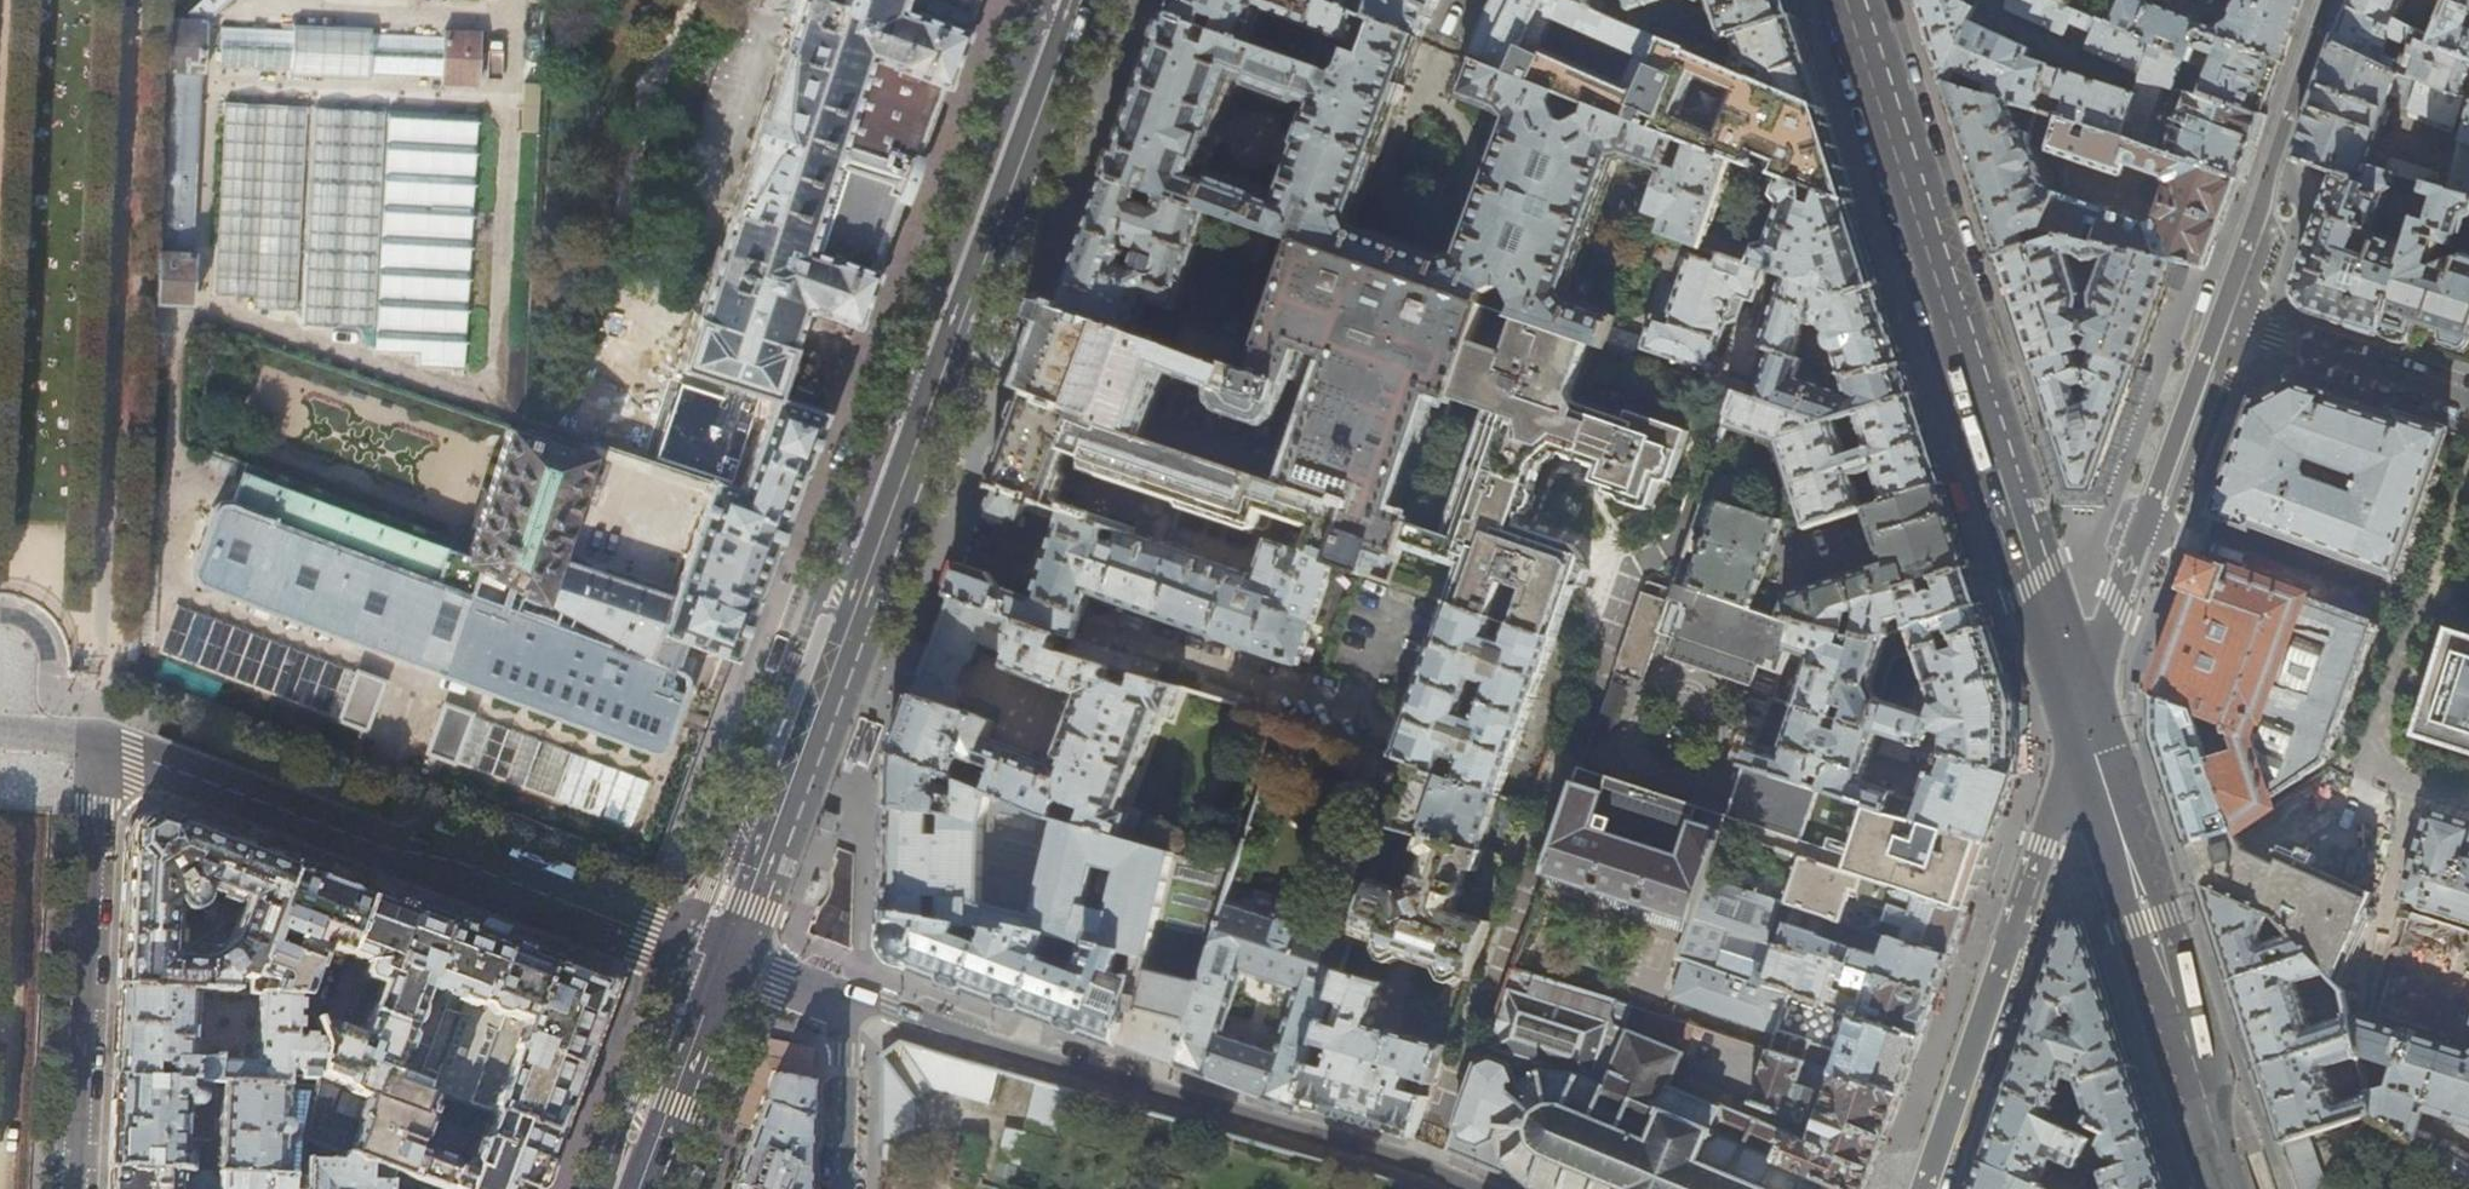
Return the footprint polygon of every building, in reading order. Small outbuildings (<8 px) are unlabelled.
[(192,304),(195,252),(192,252),(202,69),(207,70),(209,20),(232,0),(202,0),(181,18),(171,18),(156,303),(192,304)] [(645,458),(713,481),(714,478),(790,503),(797,486),(802,473),(802,471),(804,472),(828,409),(823,408),(778,392),(794,343),(793,342),(803,312),(813,309),(815,310),(814,312),(854,325),(856,326),(857,324),(859,325),(863,315),(861,314),(874,280),(876,281),(880,269),(877,268),(902,201),(905,202),(909,191),(907,190),(912,177),(916,166),(918,166),(922,155),(920,154),(945,86),(948,87),(952,75),(950,75),(963,39),(965,40),(970,28),(966,27),(969,17),(971,18),(974,10),(973,9),(977,0),(798,0),(783,47),(782,47),(729,210),(730,210),(698,311),(696,311),(645,458)] [(1347,13),(1315,0),(1174,0),(1171,7),(1167,18),(1253,47),(1266,13),(1326,35),(1314,68),(1326,72),(1327,73),(1336,76),(1338,75),(1345,73),(1350,58),(1365,19),(1362,18),(1347,13)] [(1347,13),(1352,0),(1315,0),(1347,13)] [(1439,0),(1369,0),(1362,18),(1365,19),(1385,27),(1421,40),(1431,18),(1439,0)] [(1677,141),(1692,146),(1735,162),(1782,179),(1855,205),(1837,148),(1825,111),(1733,72),(1706,62),(1692,55),(1693,54),(1690,53),(1639,30),(1619,21),(1601,14),(1570,0),(1501,0),(1494,16),(1475,61),(1559,94),(1593,107),(1677,141)] [(1601,14),(1605,6),(1603,0),(1570,0),(1601,14)] [(1639,30),(1630,0),(1628,0),(1619,21),(1639,30)] [(1639,30),(1645,28),(1639,11),(1673,0),(1630,0),(1639,30)] [(1795,18),(1789,0),(1709,0),(1723,42),(1727,41),(1795,18)] [(1927,32),(1944,85),(1969,23),(1978,4),(1970,0),(1968,5),(1961,2),(1962,0),(1916,0),(1927,32)] [(2006,14),(2065,36),(2070,23),(2094,32),(2087,50),(2142,78),(2153,46),(2110,26),(2063,6),(2050,0),(2008,0),(2006,14)] [(2153,46),(2190,63),(2201,35),(2280,63),(2294,24),(2302,0),(2238,0),(2232,21),(2229,25),(2225,29),(2220,30),(2213,29),(2137,0),(2122,0),(2110,26),(2153,46)] [(2346,6),(2394,28),(2398,20),(2406,0),(2348,0),(2346,6)] [(2433,38),(2431,43),(2468,58),(2468,31),(2465,29),(2468,20),(2468,0),(2447,0),(2433,38)] [(2397,71),(2457,95),(2468,69),(2468,58),(2431,43),(2433,38),(2398,20),(2394,28),(2346,6),(2335,38),(2334,41),(2335,41),(2381,63),(2397,71)] [(221,23),(221,72),(440,75),(441,34),(386,34),(386,12),(361,11),(361,25),(221,23)] [(1331,87),(1330,88),(1330,90),(1324,88),(1325,87),(1325,86),(1325,85),(1324,84),(1323,83),(1327,73),(1326,72),(1314,68),(1253,47),(1167,18),(1138,96),(1108,178),(1209,211),(1248,225),(1276,235),(1296,242),(1307,207),(1322,212),(1310,247),(1477,304),(1479,298),(1492,297),(1505,301),(1515,311),(1513,317),(1518,318),(1589,343),(1606,349),(1613,328),(1617,318),(1574,302),(1565,292),(1614,161),(1623,160),(1665,175),(1669,166),(1677,141),(1593,107),(1590,115),(1576,117),(1563,112),(1556,102),(1559,94),(1475,61),(1459,94),(1459,95),(1459,97),(1460,99),(1461,100),(1499,113),(1505,120),(1453,251),(1442,257),(1357,226),(1352,214),(1421,40),(1385,27),(1371,65),(1350,58),(1345,73),(1338,75),(1335,87),(1332,87),(1331,87)] [(1733,72),(1825,111),(1807,56),(1795,18),(1727,41),(1729,47),(1737,44),(1740,55),(1733,72)] [(2032,51),(1969,23),(1944,85),(1952,88),(1960,72),(1991,86),(1985,98),(2012,106),(2061,122),(2079,128),(2090,131),(2123,142),(2137,95),(2028,60),(2032,51)] [(442,84),(478,85),(481,36),(445,34),(444,37),(444,40),(442,77),(442,84)] [(2192,95),(2261,116),(2274,79),(2280,63),(2201,35),(2190,63),(2153,46),(2142,78),(2141,80),(2164,87),(2192,95)] [(2461,96),(2457,95),(2397,71),(2381,63),(2335,41),(2311,110),(2313,111),(2309,121),(2295,160),(2337,174),(2356,181),(2381,116),(2387,118),(2390,111),(2384,108),(2390,91),(2399,94),(2394,109),(2449,128),(2461,96)] [(1706,62),(1708,47),(1690,53),(1693,54),(1692,55),(1706,62)] [(2140,86),(2137,95),(2123,142),(2239,178),(2246,181),(2247,178),(2256,146),(2265,117),(2261,116),(2192,95),(2184,118),(2185,118),(2178,135),(2177,136),(2166,132),(2164,139),(2150,135),(2164,87),(2141,80),(2140,86)] [(1952,88),(1944,85),(1974,179),(1999,258),(2061,237),(2043,232),(2056,193),(2045,189),(2028,132),(2019,130),(2012,106),(1985,98),(1952,88)] [(466,368),(483,115),(226,99),(213,299),(304,305),(302,324),(378,329),(377,348),(421,351),(420,365),(466,368)] [(2449,191),(2468,197),(2468,106),(2449,191)] [(2148,225),(2056,193),(2043,232),(2061,237),(2085,242),(2091,225),(2102,229),(2096,245),(2176,262),(2206,268),(2216,238),(2217,236),(2218,233),(2239,178),(2123,142),(2090,131),(2087,140),(2075,137),(2079,128),(2061,122),(2051,152),(2123,176),(2125,170),(2134,166),(2165,177),(2170,184),(2156,222),(2148,225)] [(1843,297),(1881,286),(1866,239),(1855,205),(1782,179),(1776,197),(1782,207),(1769,245),(1758,247),(1756,252),(1709,235),(1735,162),(1692,146),(1683,171),(1669,166),(1665,175),(1648,229),(1721,255),(1766,270),(1787,278),(1802,283),(1824,276),(1829,292),(1843,297)] [(2429,185),(2435,187),(2433,170),(2391,159),(2384,166),(2377,163),(2375,167),(2375,169),(2429,185)] [(2426,195),(2429,185),(2375,169),(2368,189),(2355,184),(2356,181),(2337,174),(2331,190),(2297,285),(2304,299),(2310,312),(2340,321),(2382,334),(2410,245),(2374,232),(2380,216),(2415,228),(2418,219),(2426,195)] [(1261,339),(1261,338),(1260,336),(1257,334),(1244,329),(1250,312),(1227,304),(1223,317),(1203,309),(1197,327),(1187,324),(1183,325),(1175,312),(1201,235),(1201,234),(1209,211),(1108,178),(1104,188),(1059,309),(1258,376),(1266,353),(1258,350),(1261,341),(1261,339)] [(2449,191),(2435,187),(2429,185),(2426,195),(2437,198),(2430,222),(2418,219),(2415,228),(2410,245),(2382,334),(2413,344),(2415,345),(2422,347),(2429,326),(2440,329),(2441,330),(2442,331),(2443,333),(2445,342),(2446,344),(2448,345),(2462,350),(2464,350),(2466,349),(2468,346),(2468,254),(2467,254),(2462,255),(2461,259),(2452,256),(2448,258),(2447,260),(2445,259),(2442,260),(2440,268),(2429,265),(2432,253),(2440,249),(2442,241),(2453,244),(2457,235),(2461,236),(2465,233),(2468,219),(2468,197),(2449,191)] [(1276,235),(1248,225),(1236,256),(1249,260),(1247,267),(1264,273),(1276,235)] [(2085,242),(2061,237),(1999,258),(2017,313),(2034,365),(2086,348),(2086,313),(2080,311),(2083,298),(2070,258),(2077,256),(2079,258),(2082,259),(2084,261),(2086,261),(2087,243),(2085,242)] [(2096,245),(2087,243),(2086,261),(2090,262),(2095,261),(2098,260),(2102,259),(2106,260),(2092,296),(2093,311),(2086,313),(2086,348),(2137,368),(2156,315),(2176,262),(2096,245)] [(1409,523),(1386,516),(1429,393),(1452,400),(1474,336),(1484,307),(1477,304),(1310,247),(1303,244),(1276,317),(1251,308),(1250,312),(1244,329),(1257,334),(1260,336),(1261,338),(1261,339),(1261,341),(1258,350),(1266,353),(1258,376),(1059,309),(1048,338),(1027,394),(1100,420),(1099,423),(1138,437),(1164,368),(1223,389),(1220,397),(1219,399),(1220,401),(1220,403),(1221,405),(1222,406),(1223,408),(1225,409),(1266,423),(1270,423),(1272,421),(1274,420),(1275,418),(1300,347),(1335,359),(1295,474),(1284,470),(1279,486),(1350,511),(1333,564),(1336,566),(1388,584),(1400,549),(1409,523)] [(1754,302),(1766,270),(1721,255),(1718,263),(1693,255),(1683,283),(1669,279),(1644,348),(1705,370),(1705,373),(1708,375),(1710,377),(1713,377),(1716,377),(1719,376),(1721,374),(1722,372),(1723,369),(1723,366),(1722,363),(1720,361),(1717,359),(1728,325),(1739,321),(1747,300),(1754,302)] [(1764,347),(1795,359),(1806,324),(1823,330),(1821,332),(1821,334),(1821,336),(1822,338),(1824,339),(1827,339),(1829,338),(1828,340),(1828,342),(1829,345),(1830,348),(1832,350),(1835,352),(1842,375),(1860,381),(1907,365),(1894,325),(1881,286),(1843,297),(1829,292),(1802,283),(1787,278),(1764,347)] [(1509,626),(1553,642),(1571,591),(1579,589),(1585,572),(1579,564),(1581,561),(1578,560),(1579,557),(1566,544),(1518,527),(1544,451),(1594,469),(1589,485),(1603,490),(1601,496),(1613,500),(1618,507),(1638,514),(1647,513),(1656,487),(1661,489),(1667,486),(1685,436),(1626,416),(1622,425),(1573,408),(1569,400),(1589,343),(1518,318),(1508,349),(1474,336),(1452,400),(1487,412),(1445,536),(1409,523),(1400,549),(1458,570),(1446,604),(1451,606),(1486,618),(1498,585),(1520,592),(1509,626)] [(1642,338),(1613,328),(1606,349),(1635,359),(1642,338)] [(1831,423),(1917,395),(1913,383),(1907,365),(1860,381),(1842,375),(1850,397),(1798,380),(1803,362),(1795,359),(1764,347),(1763,349),(1737,340),(1720,388),(1741,395),(1831,423)] [(2074,490),(2083,490),(2092,490),(2137,368),(2086,348),(2034,365),(2051,419),(2052,424),(2074,490)] [(2222,488),(2211,515),(2248,527),(2251,521),(2395,574),(2414,522),(2448,431),(2399,415),(2399,416),(2397,422),(2328,400),(2330,394),(2291,381),(2283,386),(2285,388),(2273,395),(2258,403),(2254,400),(2222,488)] [(1309,556),(1333,564),(1350,511),(1279,486),(1138,437),(1099,423),(1100,420),(1027,394),(1010,440),(993,486),(1057,509),(1067,513),(1138,537),(1141,529),(1062,501),(1071,475),(1068,467),(1073,454),(1085,458),(1089,466),(1087,469),(1183,501),(1187,510),(1256,534),(1259,532),(1258,531),(1261,528),(1268,531),(1276,527),(1279,518),(1318,532),(1309,556)] [(1806,529),(1865,511),(1945,485),(1917,395),(1831,423),(1741,395),(1723,446),(1731,449),(1735,437),(1735,432),(1736,430),(1778,443),(1806,529)] [(784,518),(790,503),(714,478),(713,481),(673,596),(559,558),(594,455),(509,427),(468,547),(247,465),(234,503),(224,502),(220,503),(218,505),(217,507),(216,509),(215,508),(192,568),(194,569),(193,571),(193,574),(194,577),(194,578),(197,580),(198,581),(200,582),(199,584),(649,752),(649,750),(652,751),(653,751),(655,751),(659,750),(661,748),(663,745),(664,744),(665,744),(687,684),(684,683),(685,680),(685,679),(684,676),(683,674),(681,672),(679,671),(678,670),(678,669),(674,667),(684,640),(735,659),(758,596),(756,595),(774,548),(776,549),(781,535),(787,519),(784,518)] [(1714,501),(1730,506),(1737,488),(1712,480),(1705,498),(1714,501)] [(1881,597),(1972,568),(1958,525),(1945,485),(1865,511),(1883,566),(1788,596),(1780,619),(1800,626),(1801,623),(1872,639),(1881,597)] [(1053,521),(1057,509),(993,486),(980,521),(1005,528),(1007,522),(1017,525),(1023,510),(1053,521)] [(1680,572),(1677,582),(1752,609),(1783,522),(1730,506),(1714,501),(1712,507),(1719,510),(1696,577),(1680,572)] [(1026,623),(1076,640),(1091,595),(1301,668),(1336,566),(1333,564),(1309,556),(1271,542),(1258,579),(1138,537),(1067,513),(1037,602),(1001,591),(992,578),(963,565),(952,596),(951,597),(1011,618),(1026,623)] [(2184,592),(2192,595),(2172,650),(2154,698),(2192,714),(2195,720),(2198,717),(2226,718),(2225,721),(2238,747),(2208,760),(2232,832),(2234,834),(2272,808),(2269,800),(2323,764),(2331,744),(2332,744),(2377,623),(2233,570),(2234,566),(2197,554),(2196,556),(2184,592)] [(1908,630),(1984,606),(1982,599),(1977,584),(1972,568),(1881,597),(1872,639),(1874,640),(1888,636),(1908,630)] [(1660,633),(1674,589),(1650,580),(1646,581),(1616,672),(1643,682),(1660,633)] [(1781,674),(1784,666),(1790,651),(1800,626),(1780,619),(1752,609),(1677,582),(1674,589),(1660,633),(1781,674)] [(1011,618),(951,597),(927,663),(914,697),(957,709),(963,692),(959,687),(967,667),(975,661),(981,646),(1000,653),(1011,618)] [(1414,765),(1500,797),(1553,642),(1509,626),(1486,618),(1451,606),(1397,760),(1414,765)] [(1916,653),(1992,630),(1986,612),(1984,606),(1908,630),(1916,653)] [(174,609),(159,659),(372,723),(387,672),(174,609)] [(1055,766),(988,741),(980,764),(980,766),(999,773),(991,794),(1057,821),(1063,802),(1090,812),(1084,829),(1127,842),(1136,817),(1126,813),(1161,716),(1172,720),(1182,689),(1155,681),(1071,656),(1076,641),(1076,640),(1026,623),(1008,671),(1080,697),(1055,766)] [(1845,721),(1872,729),(1880,699),(1871,688),(1888,636),(1874,640),(1872,639),(1801,623),(1800,626),(1790,651),(1811,659),(1796,706),(1799,707),(1832,717),(1833,718),(1837,706),(1849,710),(1845,721)] [(1887,734),(2015,775),(2016,743),(2016,704),(2007,677),(1995,639),(1992,630),(1916,653),(1927,685),(1916,688),(1911,709),(1880,699),(1872,729),(1879,731),(1887,734)] [(2468,758),(2468,639),(2449,633),(2415,741),(2468,758)] [(1071,656),(1155,681),(1158,666),(1135,658),(1134,660),(1076,641),(1071,656)] [(1798,672),(1784,666),(1781,674),(1772,699),(1787,703),(1798,672)] [(2015,674),(2007,677),(2016,704),(2025,702),(2015,674)] [(871,698),(881,701),(889,679),(879,676),(872,679),(867,690),(871,698)] [(1201,694),(1250,710),(1253,699),(1204,683),(1201,694)] [(964,783),(972,787),(975,779),(957,773),(961,763),(957,757),(961,754),(965,760),(980,764),(988,741),(994,723),(957,709),(914,697),(904,724),(893,754),(964,783)] [(2188,847),(2232,832),(2208,760),(2195,720),(2192,714),(2154,698),(2153,738),(2154,741),(2170,788),(2188,847)] [(1823,790),(1991,843),(1994,833),(2015,775),(1887,734),(1880,753),(1908,762),(1912,753),(1939,761),(1925,801),(1908,795),(1910,790),(1896,785),(1894,791),(1863,782),(1879,731),(1872,729),(1845,721),(1842,733),(1829,729),(1832,717),(1799,707),(1785,750),(1757,741),(1748,766),(1810,786),(1813,775),(1826,779),(1823,790)] [(652,771),(441,710),(427,760),(637,820),(652,771)] [(2016,743),(2015,775),(2024,777),(2025,769),(2026,743),(2016,743)] [(892,777),(891,802),(891,810),(961,817),(964,783),(893,754),(892,777)] [(1605,793),(1611,775),(1585,763),(1578,784),(1579,784),(1581,785),(1605,793)] [(1424,837),(1483,854),(1503,797),(1500,797),(1414,765),(1398,811),(1393,827),(1403,830),(1424,837)] [(1730,817),(1725,832),(1795,855),(1969,912),(1974,896),(1987,856),(1991,843),(1823,790),(1810,786),(1748,766),(1730,817)] [(1694,919),(1708,879),(1725,832),(1730,817),(1611,775),(1605,793),(1581,785),(1579,784),(1547,876),(1692,924),(1694,919)] [(1162,1061),(1175,1066),(1227,904),(1237,874),(1127,842),(1084,829),(1057,821),(991,794),(972,787),(964,783),(961,817),(891,810),(891,819),(887,902),(887,913),(964,926),(996,931),(1018,935),(1019,928),(1053,936),(1089,944),(1128,954),(1142,957),(1136,981),(1121,1046),(1162,1061)] [(1354,943),(1375,883),(1374,882),(1379,867),(1393,827),(1398,811),(1389,808),(1384,822),(1387,823),(1337,942),(1304,930),(1305,929),(1302,921),(1281,914),(1273,920),(1227,904),(1175,1066),(1235,1088),(1285,1108),(1295,1111),(1298,1103),(1311,1065),(1317,1048),(1344,973),(1354,943)] [(121,944),(119,986),(195,989),(249,992),(251,977),(294,864),(253,849),(154,811),(127,828),(121,944)] [(2430,812),(2401,900),(2468,921),(2468,825),(2430,812)] [(1389,870),(1403,830),(1393,827),(1379,867),(1389,870)] [(2232,832),(2188,847),(2195,864),(2204,890),(2274,919),(2281,927),(2291,936),(2310,957),(2326,974),(2333,981),(2372,897),(2234,834),(2232,832)] [(1484,854),(1483,854),(1424,837),(1419,853),(1426,861),(1416,890),(1418,900),(1406,900),(1404,892),(1375,883),(1354,943),(1377,950),(1380,962),(1389,964),(1403,958),(1438,968),(1441,980),(1452,984),(1470,975),(1488,923),(1459,909),(1463,898),(1464,897),(1465,895),(1465,894),(1465,891),(1465,889),(1464,887),(1468,873),(1478,872),(1484,854)] [(854,854),(839,848),(836,858),(838,859),(833,873),(834,878),(834,882),(833,888),(832,894),(830,898),(827,902),(824,905),(819,908),(814,923),(811,922),(807,932),(852,950),(854,854)] [(1886,910),(1890,917),(1888,922),(1908,928),(1903,942),(1952,957),(1955,949),(1968,916),(1969,912),(1795,855),(1781,901),(1828,917),(1843,923),(1851,896),(1860,899),(1861,903),(1886,910)] [(1497,899),(1510,862),(1502,859),(1489,896),(1497,899)] [(303,867),(294,864),(251,977),(249,992),(258,992),(306,995),(308,993),(322,959),(340,966),(345,954),(370,892),(357,888),(303,867)] [(812,877),(806,896),(813,898),(819,879),(812,877)] [(1812,953),(1938,994),(1950,962),(1952,957),(1903,942),(1891,938),(1884,959),(1820,938),(1828,917),(1781,901),(1708,879),(1694,919),(1754,938),(1811,956),(1812,953)] [(2281,927),(2274,919),(2204,890),(2221,946),(2232,982),(2310,957),(2291,936),(2265,945),(2262,936),(2275,933),(2281,927)] [(370,892),(345,954),(365,962),(361,973),(365,981),(380,986),(361,1036),(319,1021),(319,1019),(315,1019),(324,1046),(318,1078),(343,1088),(351,1095),(367,1101),(369,1096),(378,1070),(437,1091),(492,1111),(525,1023),(527,1023),(550,960),(443,920),(381,897),(370,892)] [(1073,1028),(1121,1046),(1136,981),(1121,976),(1128,954),(1089,944),(1079,974),(1051,964),(1052,960),(1047,958),(1053,936),(1019,928),(1018,935),(996,931),(989,947),(961,937),(964,926),(887,913),(886,930),(886,948),(896,960),(900,964),(1034,1014),(1073,1028)] [(1720,972),(1770,989),(1790,994),(1817,1001),(1862,1020),(1922,1037),(1924,1038),(1931,1017),(1938,994),(1812,953),(1811,956),(1754,938),(1694,919),(1692,924),(1681,958),(1688,960),(1720,972)] [(2075,1071),(2080,1084),(2132,1066),(2122,1036),(2084,920),(2071,920),(2067,920),(2042,992),(2031,1025),(2009,1087),(2055,1108),(2068,1068),(2075,1071)] [(2421,926),(2395,1006),(2341,990),(2343,992),(2347,1005),(2349,1015),(2355,1038),(2359,1058),(2368,1095),(2370,1100),(2373,1115),(2413,1139),(2423,1109),(2468,1123),(2468,941),(2421,926)] [(2296,983),(2326,974),(2310,957),(2232,982),(2243,1017),(2246,1026),(2259,1067),(2355,1038),(2349,1015),(2342,1018),(2310,1029),(2296,983)] [(553,961),(550,960),(527,1023),(525,1023),(492,1111),(494,1112),(556,1136),(585,1059),(614,984),(553,961)] [(1777,1031),(1790,994),(1770,989),(1720,972),(1688,960),(1676,998),(1777,1033),(1777,1031)] [(1837,1181),(1782,1158),(1778,1156),(1786,1133),(1755,1120),(1750,1118),(1725,1107),(1719,1104),(1718,1107),(1670,1086),(1683,1055),(1629,1031),(1625,1030),(1633,1008),(1513,971),(1506,991),(1486,1048),(1480,1064),(1459,1122),(1448,1152),(1451,1154),(1463,1159),(1525,1184),(1529,1186),(1536,1188),(1856,1188),(1837,1181)] [(1387,985),(1344,973),(1317,1048),(1335,1053),(1329,1071),(1311,1065),(1298,1103),(1355,1120),(1412,1138),(1426,1099),(1406,1093),(1409,1080),(1430,1087),(1444,1049),(1374,1027),(1387,985)] [(2327,986),(2339,1009),(2347,1005),(2343,992),(2341,990),(2335,982),(2327,986)] [(317,1085),(318,1078),(324,1046),(315,1019),(306,995),(258,992),(255,1057),(248,1062),(193,1059),(195,989),(119,986),(118,997),(114,1077),(195,1081),(317,1086),(317,1085)] [(1837,1073),(1902,1094),(1905,1085),(1907,1080),(1912,1066),(1922,1037),(1862,1020),(1817,1001),(1790,994),(1777,1031),(1811,1042),(1811,1044),(1839,1053),(1832,1072),(1837,1073)] [(1653,1010),(1646,1030),(1692,1044),(1698,1024),(1653,1010)] [(2259,1067),(2246,1026),(2236,1029),(2250,1070),(2259,1067)] [(2359,1058),(2355,1038),(2259,1067),(2274,1111),(2284,1143),(2373,1115),(2370,1100),(2368,1095),(2338,1105),(2326,1069),(2359,1058)] [(1001,1069),(902,1041),(907,1048),(909,1047),(935,1086),(993,1102),(1001,1069)] [(1810,1113),(1818,1091),(1800,1085),(1807,1063),(1769,1050),(1751,1104),(1803,1124),(1807,1112),(1810,1113)] [(901,1143),(914,1143),(916,1098),(886,1063),(887,1062),(882,1056),(879,1166),(878,1176),(901,1176),(901,1143)] [(809,1083),(809,1076),(808,1069),(786,1066),(761,1062),(736,1128),(750,1133),(743,1154),(730,1187),(735,1188),(805,1188),(809,1083)] [(2080,1084),(2090,1115),(2086,1123),(2098,1129),(2108,1134),(2102,1145),(2103,1147),(2103,1150),(2106,1154),(2108,1157),(2111,1160),(2114,1161),(2116,1162),(2119,1163),(2119,1167),(2104,1172),(2109,1188),(2172,1188),(2157,1144),(2132,1066),(2080,1084)] [(494,1112),(483,1141),(427,1119),(437,1091),(378,1070),(369,1096),(367,1101),(366,1103),(317,1085),(317,1086),(306,1141),(320,1146),(368,1164),(381,1168),(391,1172),(423,1184),(436,1188),(437,1188),(536,1188),(556,1136),(494,1112)] [(1786,1133),(1778,1156),(1782,1158),(1837,1181),(1856,1188),(1868,1188),(1877,1163),(1902,1094),(1837,1073),(1811,1144),(1786,1133)] [(195,1081),(114,1077),(110,1157),(109,1168),(191,1172),(192,1151),(184,1150),(186,1102),(192,1104),(194,1103),(197,1101),(198,1100),(198,1098),(199,1097),(199,1096),(199,1094),(198,1093),(198,1092),(197,1092),(196,1091),(195,1090),(195,1081)] [(1046,1172),(1067,1088),(1038,1080),(1027,1123),(1009,1119),(998,1161),(1046,1172)] [(317,1086),(195,1081),(195,1090),(196,1091),(197,1092),(198,1092),(198,1093),(199,1094),(199,1096),(199,1097),(198,1098),(206,1101),(222,1101),(218,1173),(220,1173),(304,1177),(305,1165),(306,1141),(317,1086)] [(2072,1116),(2063,1113),(2055,1108),(2009,1087),(1997,1121),(1983,1162),(2047,1188),(2082,1188),(2057,1178),(2058,1175),(2050,1171),(2056,1158),(2078,1169),(2082,1162),(2093,1167),(2102,1145),(2108,1134),(2098,1129),(2093,1138),(2070,1127),(2074,1118),(2072,1116)] [(2072,1116),(2072,1109),(2067,1106),(2065,1107),(2063,1113),(2072,1116)] [(2284,1143),(2298,1188),(2318,1188),(2373,1115),(2284,1143)] [(977,1167),(983,1130),(962,1126),(955,1163),(977,1167)] [(2468,1172),(2468,1155),(2441,1139),(2433,1151),(2468,1172)] [(391,1172),(381,1168),(379,1182),(366,1182),(368,1164),(320,1146),(319,1166),(305,1165),(304,1177),(304,1188),(390,1188),(391,1172)] [(1983,1162),(1974,1188),(2047,1188),(1983,1162)] [(191,1172),(109,1168),(109,1178),(108,1188),(219,1188),(220,1173),(218,1173),(191,1172)] [(423,1184),(391,1172),(390,1188),(421,1188),(423,1184)] [(304,1177),(220,1173),(219,1188),(304,1188),(304,1177)]
